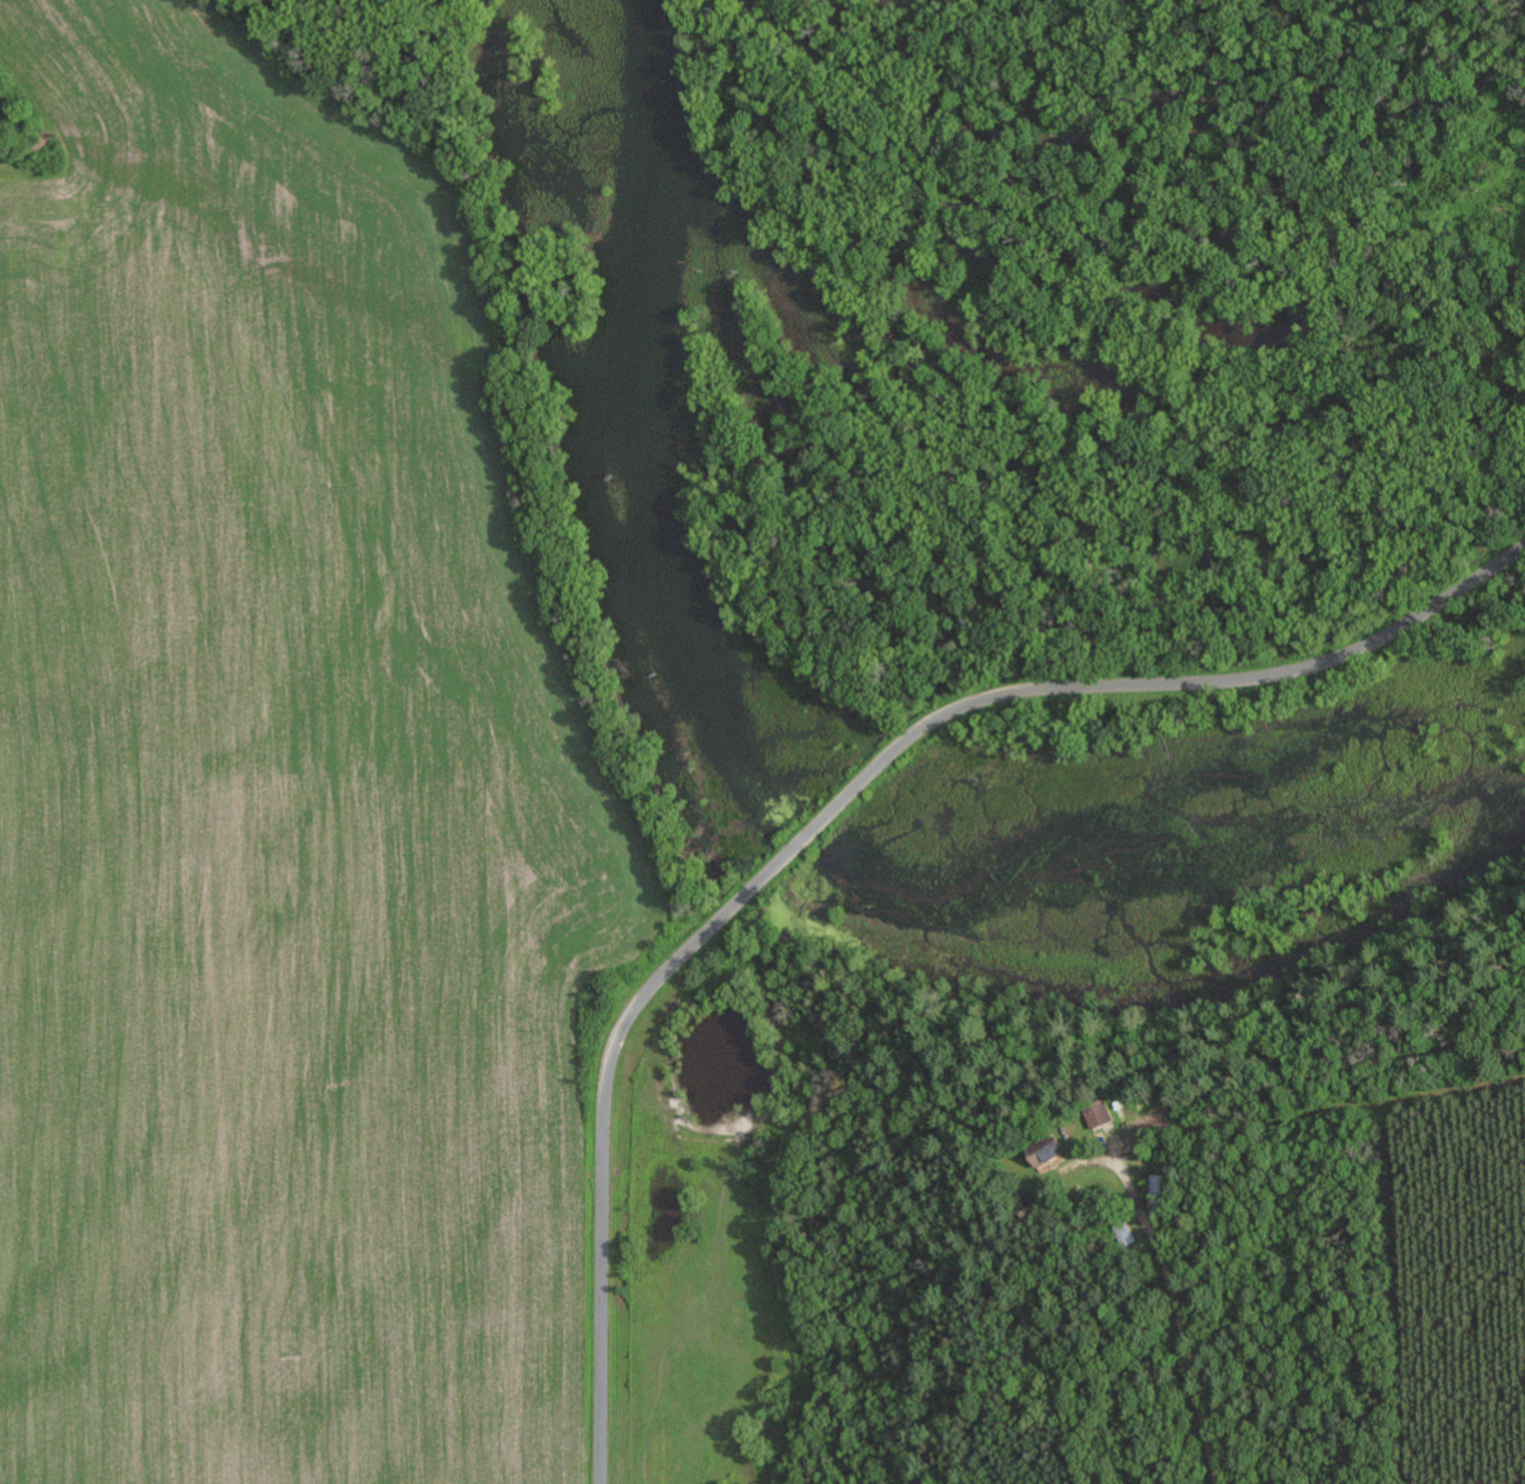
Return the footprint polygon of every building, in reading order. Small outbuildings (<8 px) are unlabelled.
[(1113,1123),(1106,1106),(1083,1116),(1091,1133),(1113,1123)] [(1149,1207),(1166,1207),(1166,1177),(1149,1177),(1149,1207)] [(1112,1227),(1124,1249),(1136,1243),(1124,1221),(1112,1227)]
